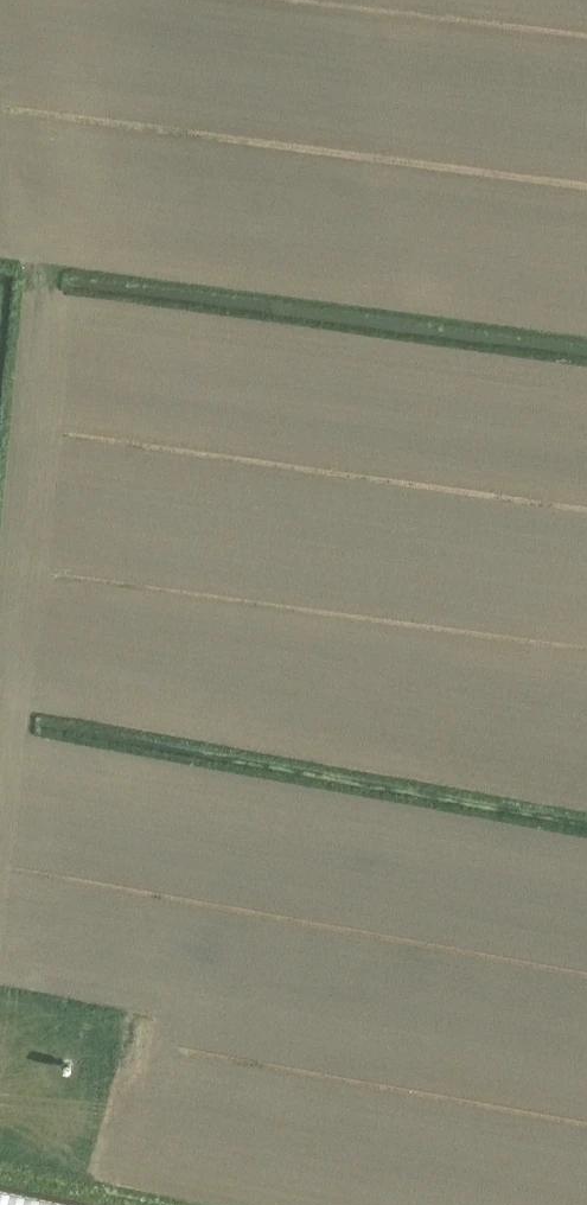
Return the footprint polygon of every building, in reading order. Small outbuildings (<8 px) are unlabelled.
[(0,1190),(0,1204),(71,1204),(0,1190)]
